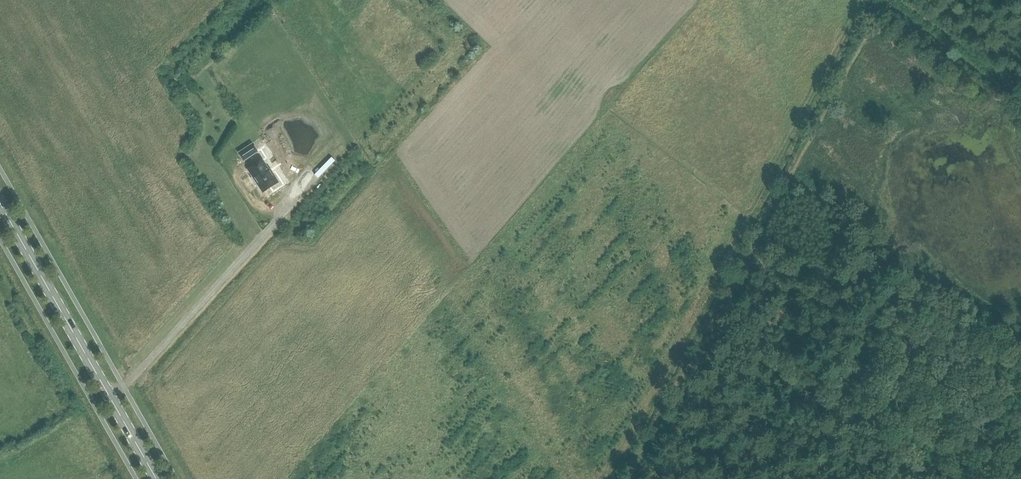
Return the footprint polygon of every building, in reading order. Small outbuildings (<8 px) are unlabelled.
[(283,123),(267,98),(249,109),(264,134),(283,123)] [(252,144),(239,153),(244,160),(257,152),(252,144)] [(262,160),(248,170),(253,177),(251,178),(256,186),(258,185),(263,192),(278,182),(272,173),(271,174),(262,160)]
